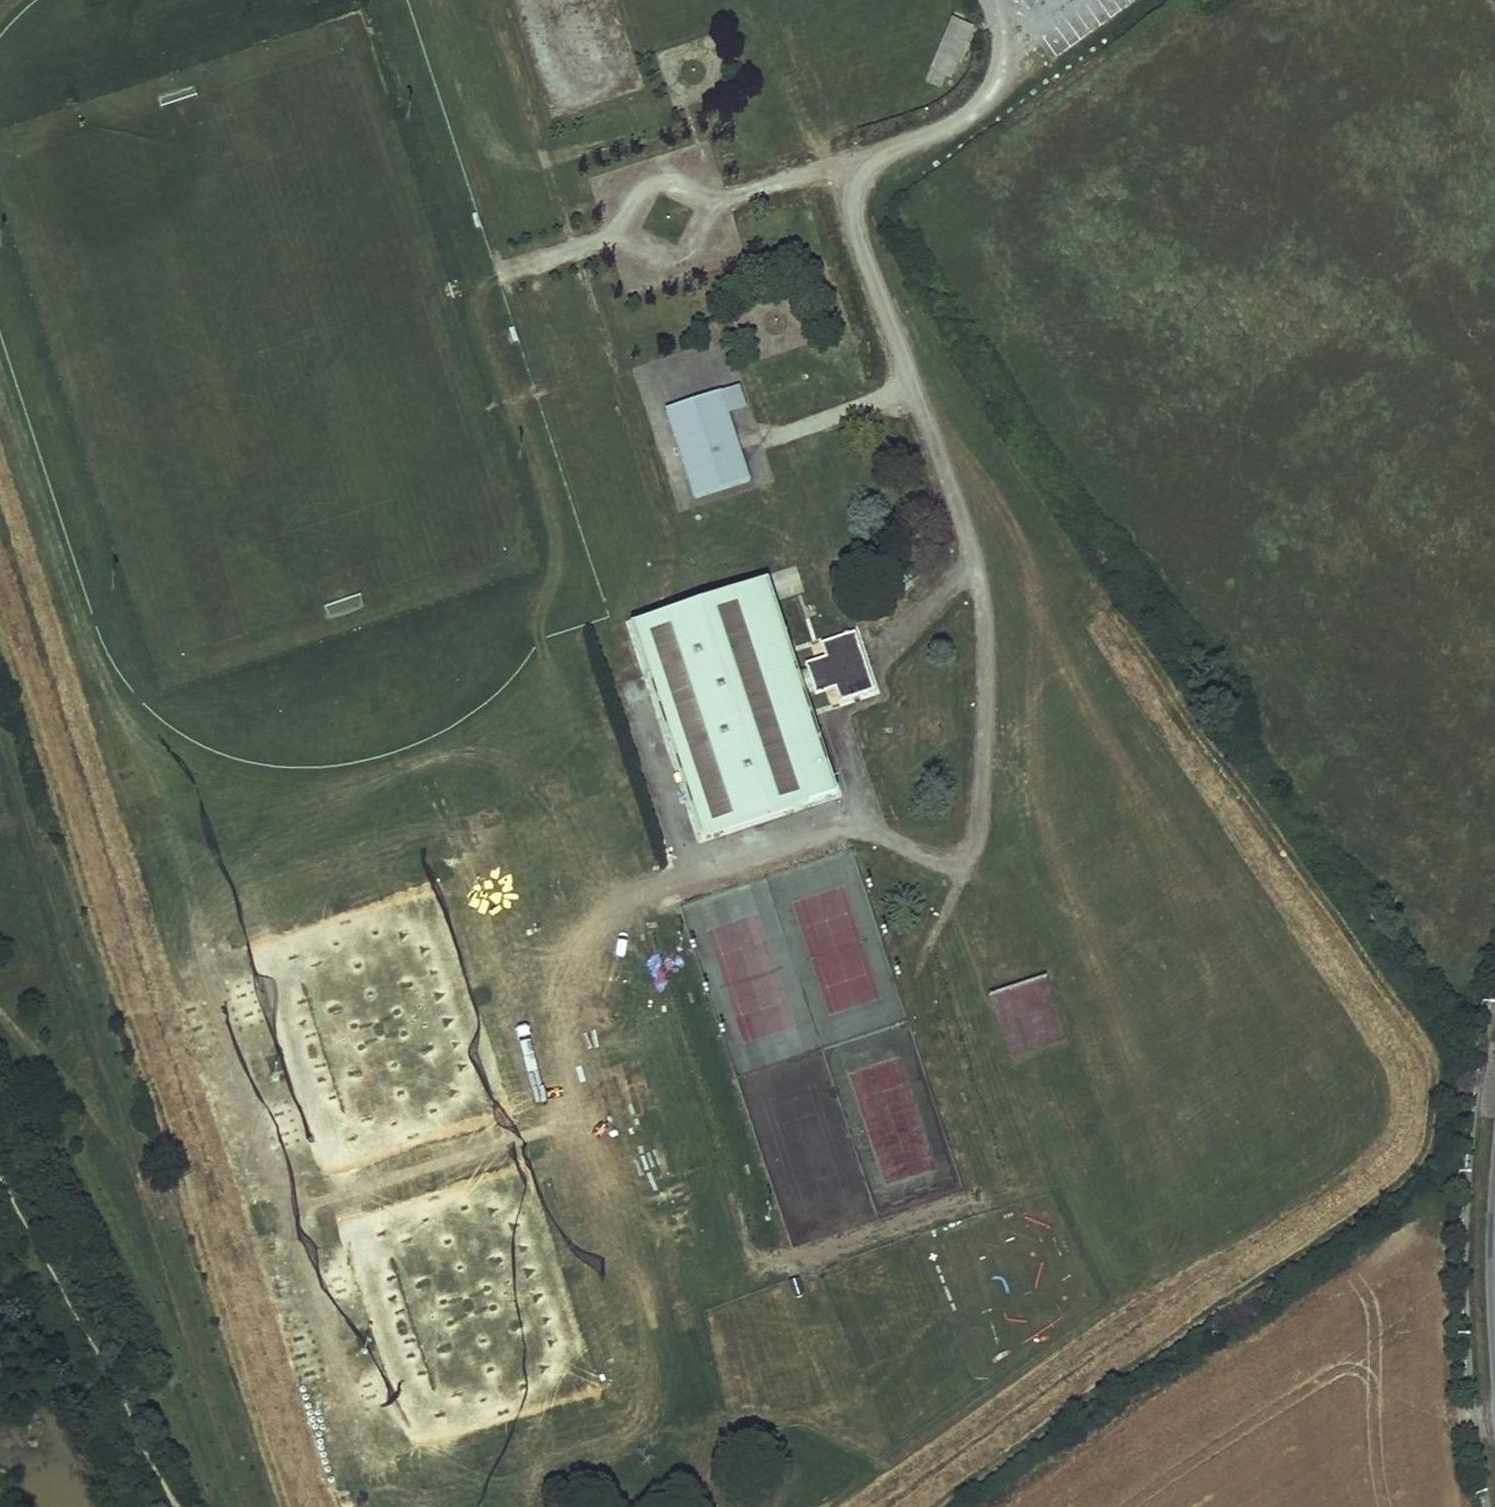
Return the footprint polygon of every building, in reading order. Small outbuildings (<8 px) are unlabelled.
[(930,69),(951,78),(971,29),(951,20),(930,69)] [(472,216),(477,229),(481,227),(477,214),(472,216)] [(509,330),(514,343),(518,341),(513,328),(509,330)] [(738,387),(720,393),(727,413),(744,408),(738,387)] [(694,498),(749,480),(736,443),(727,413),(720,393),(666,411),(694,498)] [(835,793),(766,580),(629,625),(699,837),(835,793)] [(826,658),(805,665),(815,694),(835,687),(839,700),(872,690),(853,632),(821,642),(826,658)] [(1015,1023),(1028,1049),(1058,1035),(1043,1003),(1022,1014),(1025,1019),(1015,1023)]
